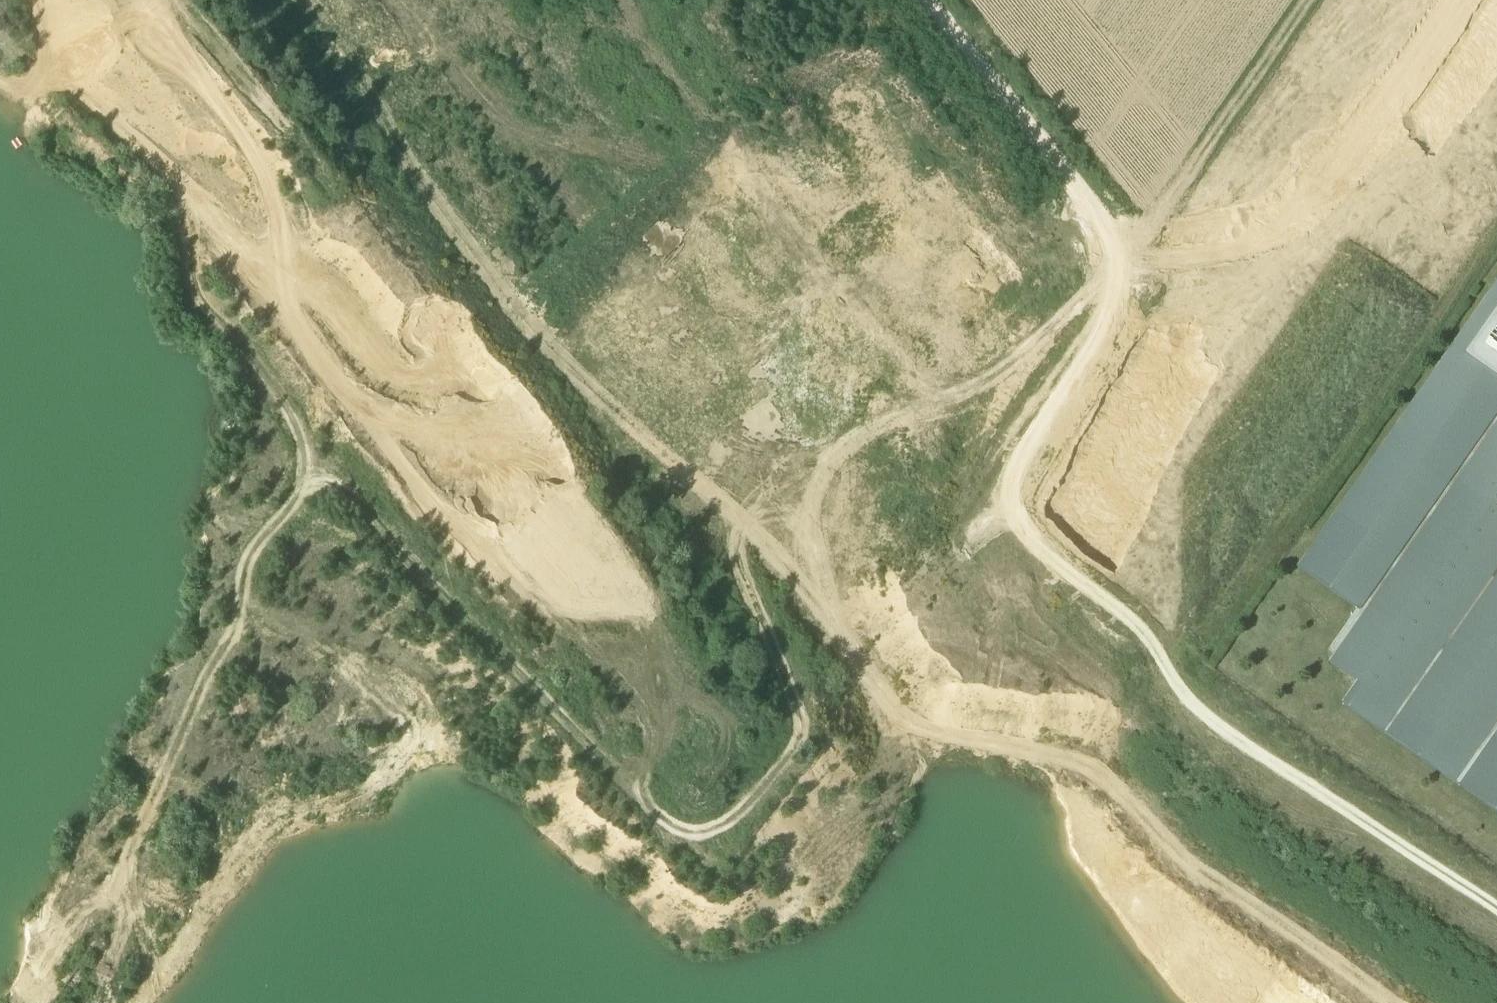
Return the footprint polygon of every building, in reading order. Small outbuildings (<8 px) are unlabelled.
[(1300,565),(1251,636),(1346,702),(1496,807),(1496,284),(1300,565)]
